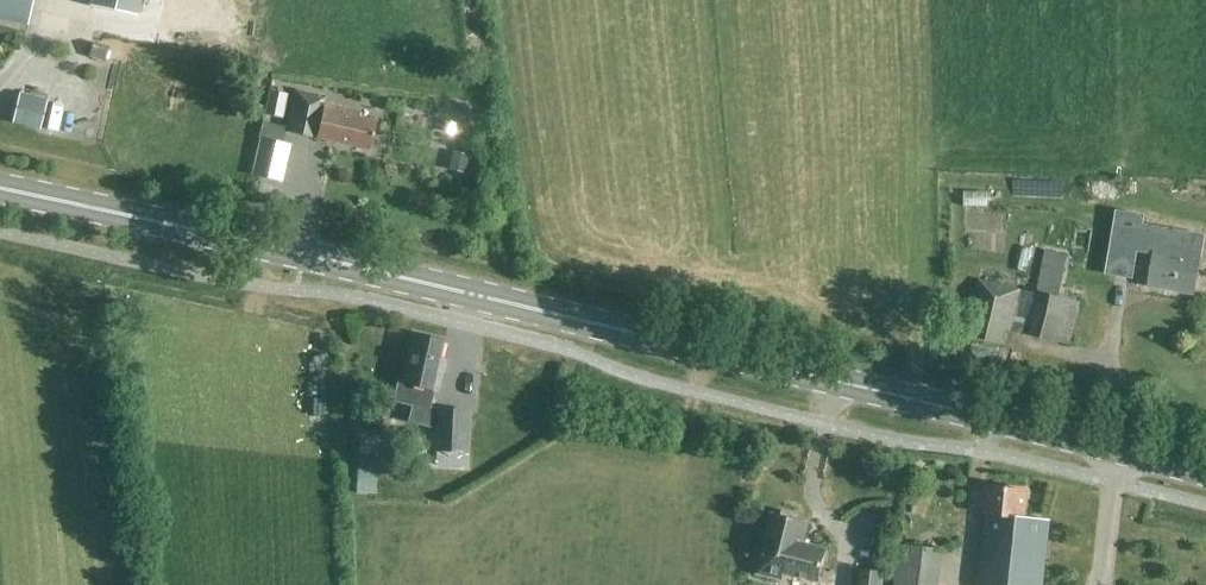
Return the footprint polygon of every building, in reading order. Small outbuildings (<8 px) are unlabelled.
[(27,26),(33,0),(0,0),(0,20),(27,26)] [(94,41),(88,58),(104,62),(109,47),(94,41)] [(297,90),(287,131),(370,150),(377,121),(360,117),(361,111),(326,103),(328,97),(297,90)] [(287,96),(268,92),(263,115),(282,119),(287,96)] [(20,94),(14,122),(39,128),(45,100),(20,94)] [(1143,215),(1115,210),(1110,241),(1137,246),(1143,215)] [(1158,256),(1153,288),(1197,296),(1205,248),(1170,243),(1168,257),(1158,256)] [(980,280),(968,336),(1005,345),(1008,331),(1072,345),(1081,303),(1058,298),(1067,254),(1046,250),(1037,293),(980,280)] [(398,382),(393,403),(411,407),(407,424),(434,430),(435,412),(437,412),(437,411),(429,409),(434,390),(439,391),(446,362),(439,360),(443,342),(416,336),(404,384),(398,382)] [(433,452),(436,452),(435,466),(464,467),(464,455),(468,455),(470,412),(437,412),(435,412),(434,430),(433,452)] [(355,494),(376,495),(378,462),(357,461),(355,494)] [(982,584),(1045,584),(1051,520),(1025,517),(1028,491),(989,488),(986,515),(989,515),(982,584)] [(801,516),(785,512),(784,517),(775,514),(760,574),(783,579),(785,573),(820,582),(828,550),(804,544),(809,523),(800,521),(801,516)] [(945,551),(898,545),(893,584),(940,584),(945,551)] [(885,572),(861,569),(859,584),(884,584),(885,572)]
